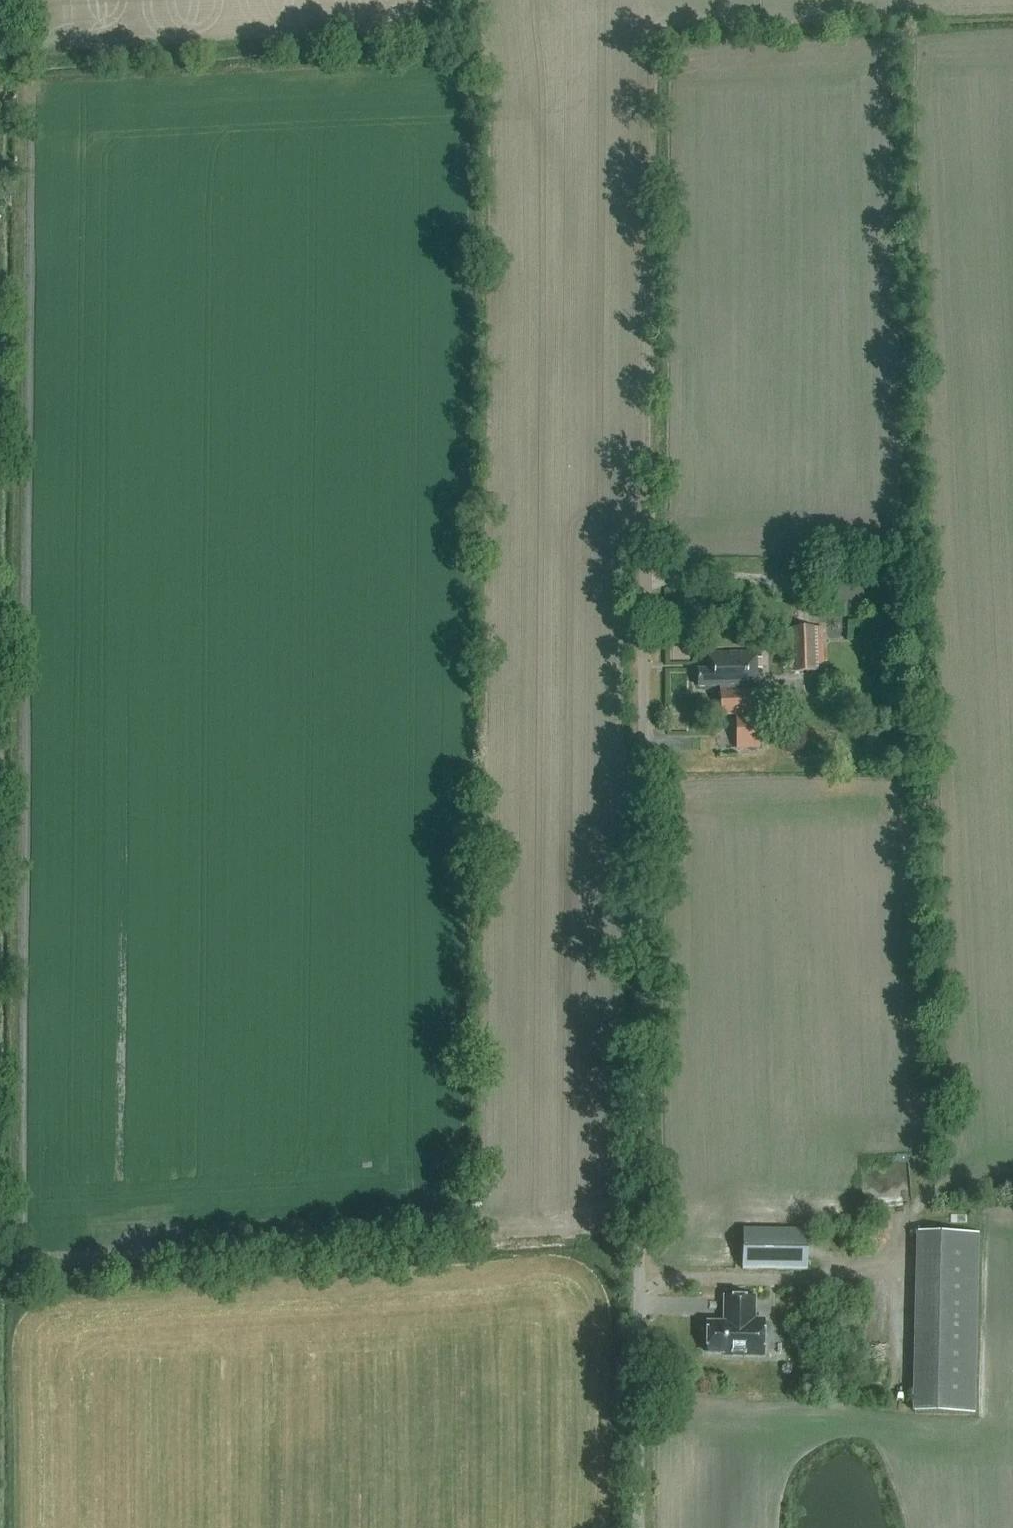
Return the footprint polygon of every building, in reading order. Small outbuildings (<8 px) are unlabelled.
[(822,626),(789,627),(790,672),(823,671),(822,626)] [(699,686),(721,685),(722,714),(737,714),(737,748),(759,747),(758,713),(757,669),(763,669),(763,658),(756,658),(756,651),(721,652),(707,652),(708,669),(698,669),(699,686)] [(871,1199),(909,1202),(910,1191),(872,1188),(871,1199)] [(807,1229),(743,1228),(742,1269),(807,1270),(807,1229)] [(979,1233),(916,1231),(912,1411),(975,1413),(979,1233)] [(725,1355),(763,1356),(764,1319),(755,1319),(755,1297),(725,1296),(724,1322),(708,1322),(707,1352),(725,1353),(725,1355)]
